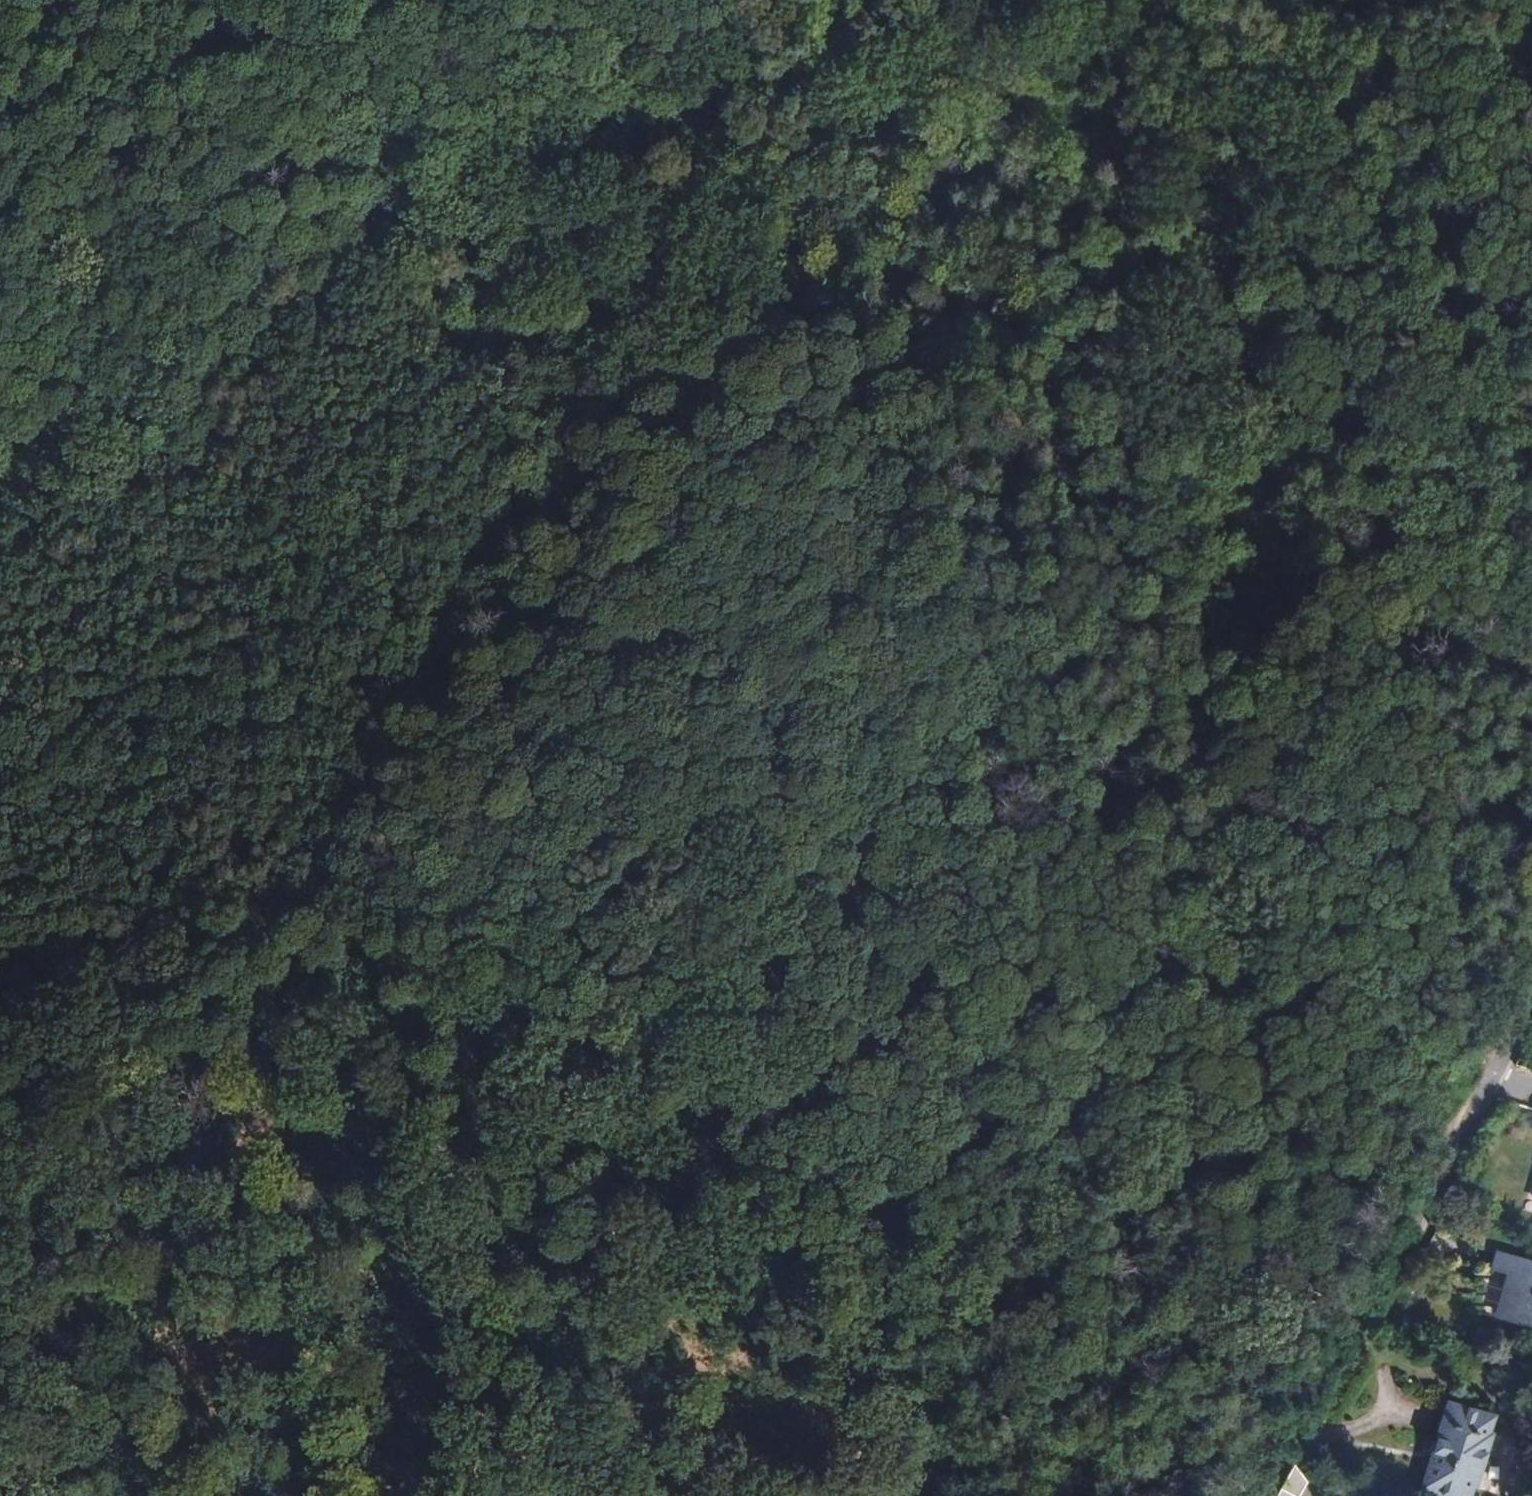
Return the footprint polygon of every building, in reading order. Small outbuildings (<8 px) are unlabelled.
[(1496,1253),(1491,1270),(1513,1277),(1511,1284),(1504,1282),(1501,1292),(1507,1295),(1500,1322),(1531,1331),(1531,1259),(1528,1258),(1527,1262),(1496,1253)] [(1447,1404),(1420,1491),(1438,1495),(1468,1495),(1470,1487),(1473,1489),(1490,1436),(1487,1435),(1492,1418),(1447,1404)] [(1286,1495),(1305,1495),(1310,1486),(1298,1473),(1286,1495)]
